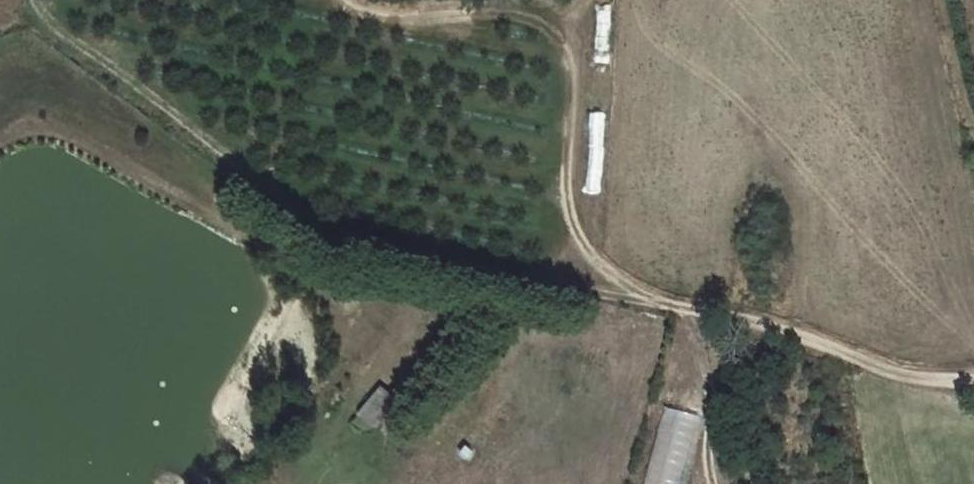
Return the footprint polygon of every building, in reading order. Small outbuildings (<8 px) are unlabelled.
[(700,414),(660,405),(642,483),(683,483),(700,414)]
